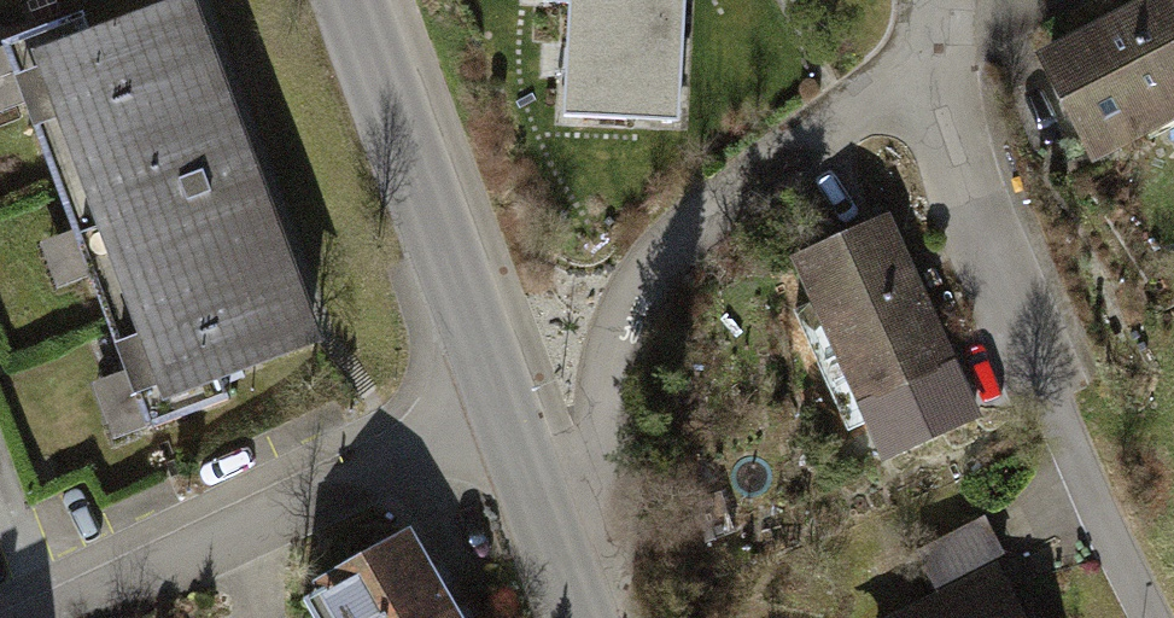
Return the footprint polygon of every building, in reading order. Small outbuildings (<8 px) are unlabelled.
[(30,63),(169,414),(332,350),(193,0),(189,0),(30,63)] [(561,111),(674,116),(680,0),(567,0),(561,111)] [(1027,55),(1083,168),(1173,124),(1173,12),(1168,0),(1138,0),(1027,55)] [(886,209),(787,252),(851,403),(925,372),(941,409),(988,389),(972,351),(951,360),(886,209)] [(309,589),(325,617),(464,617),(416,531),(309,589)] [(890,617),(1029,617),(1019,598),(1002,563),(890,617)]
